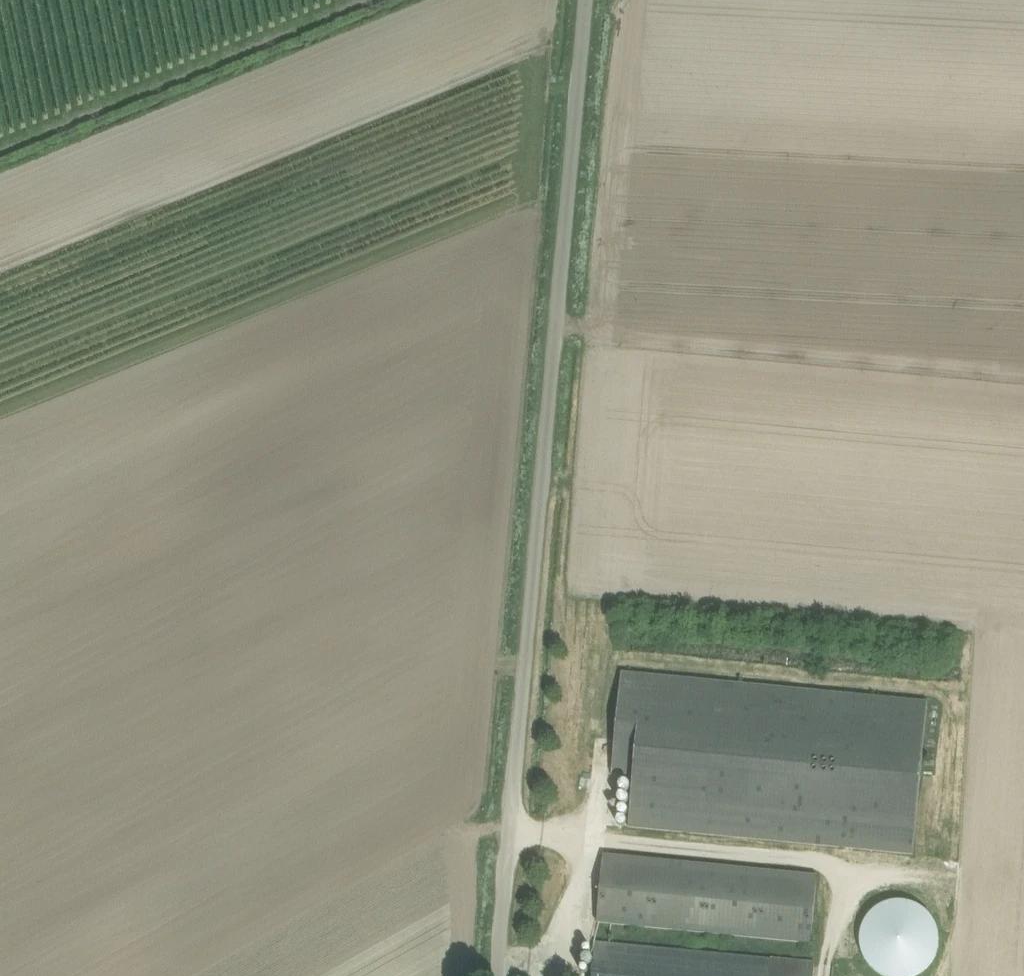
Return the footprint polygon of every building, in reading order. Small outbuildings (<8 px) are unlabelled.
[(634,776),(629,829),(913,856),(928,701),(622,673),(612,774),(634,776)] [(606,855),(599,924),(811,944),(818,875),(606,855)] [(931,965),(933,899),(874,898),(872,964),(931,965)] [(817,963),(596,943),(593,975),(816,975),(817,963)]
